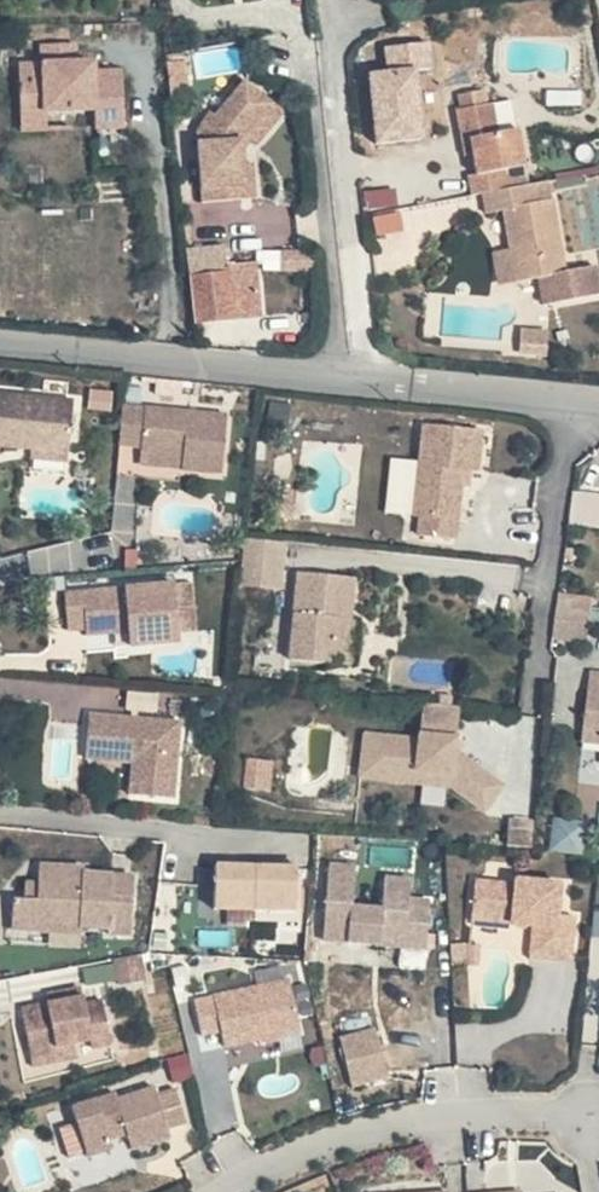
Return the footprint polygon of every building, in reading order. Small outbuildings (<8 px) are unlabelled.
[(425,136),(417,68),(434,66),(431,42),(388,47),(390,70),(372,72),(379,141),(425,136)] [(0,87),(0,135),(12,134),(61,133),(62,151),(90,150),(88,106),(79,106),(79,95),(59,95),(59,85),(41,86),(40,66),(7,67),(8,87),(0,87)] [(270,101),(245,78),(213,114),(217,119),(212,128),(197,126),(204,200),(228,198),(226,181),(238,180),(238,163),(237,155),(238,138),(270,101)] [(487,85),(462,89),(464,103),(456,105),(461,136),(470,135),(473,148),(476,169),(466,171),(469,192),(478,191),(482,212),(501,209),(508,247),(513,278),(542,273),(546,300),(598,291),(598,265),(565,270),(553,200),(540,202),(537,182),(506,187),(502,164),(523,161),(518,129),(511,130),(498,132),(493,99),(489,99),(487,85)] [(88,94),(79,95),(79,106),(88,106),(88,94)] [(511,130),(505,96),(493,99),(498,132),(511,130)] [(284,113),(270,101),(238,138),(237,155),(249,140),(255,146),(284,113)] [(209,112),(197,126),(212,128),(217,119),(213,114),(209,112)] [(0,135),(0,153),(12,153),(12,134),(0,135)] [(473,148),(470,135),(461,136),(463,150),(473,148)] [(246,163),(238,163),(238,180),(226,181),(228,198),(249,196),(246,163)] [(375,230),(403,227),(399,186),(370,189),(375,230)] [(315,265),(313,246),(263,250),(264,269),(315,265)] [(513,278),(508,247),(501,248),(506,279),(513,278)] [(192,257),(194,278),(232,275),(235,300),(265,297),(262,263),(232,263),(223,256),(192,257)] [(236,312),(235,300),(232,275),(194,278),(199,317),(236,315),(236,312)] [(266,309),(265,297),(235,300),(236,312),(266,309)] [(550,328),(524,325),(522,351),(548,353),(550,328)] [(115,388),(93,386),(91,405),(113,407),(115,388)] [(0,391),(0,441),(4,441),(5,434),(70,440),(74,399),(0,391)] [(293,401),(273,398),(270,422),(290,424),(293,401)] [(233,414),(128,403),(124,442),(149,445),(148,451),(190,455),(188,469),(227,472),(233,414)] [(486,428),(426,422),(417,517),(426,518),(425,533),(461,536),(465,486),(467,468),(473,469),(482,470),(486,428)] [(70,440),(5,434),(4,441),(69,448),(70,440)] [(573,523),(598,524),(598,489),(575,488),(573,523)] [(289,540),(250,537),(246,584),(285,587),(289,540)] [(356,575),(301,571),(293,657),(336,661),(340,616),(352,617),(356,575)] [(180,583),(69,591),(71,624),(91,622),(91,630),(130,628),(142,626),(144,643),(185,640),(180,583)] [(596,593),(563,588),(560,617),(592,620),(596,593)] [(352,617),(340,616),(336,661),(357,663),(361,618),(352,617)] [(142,626),(130,628),(131,644),(144,643),(142,626)] [(594,670),(586,728),(598,729),(598,670),(594,670)] [(423,738),(381,734),(378,766),(454,773),(453,785),(490,811),(509,784),(458,749),(462,703),(427,700),(423,738)] [(186,720),(95,711),(91,752),(136,757),(132,791),(178,795),(186,720)] [(586,728),(584,746),(598,748),(598,729),(586,728)] [(378,766),(381,734),(366,733),(363,777),(453,785),(454,773),(378,766)] [(56,739),(56,773),(85,773),(84,738),(56,739)] [(273,788),(276,759),(249,757),(246,785),(273,788)] [(513,813),(511,843),(535,844),(536,815),(513,813)] [(559,848),(583,850),(585,830),(560,828),(559,848)] [(357,863),(333,861),(328,937),(431,945),(435,895),(410,893),(411,878),(390,876),(388,907),(354,905),(357,863)] [(86,864),(38,862),(37,879),(37,892),(25,892),(13,891),(11,925),(83,928),(83,923),(110,925),(109,931),(135,932),(138,873),(86,871),(86,864)] [(297,864),(218,862),(217,912),(296,914),(297,864)] [(516,880),(479,877),(476,916),(539,922),(536,954),(576,958),(580,915),(560,912),(563,880),(516,876),(516,880)] [(37,892),(37,879),(26,878),(25,892),(37,892)] [(123,955),(122,975),(145,976),(146,956),(123,955)] [(425,958),(409,959),(410,978),(424,978),(425,980),(433,980),(435,959),(425,958)] [(291,977),(199,997),(208,1036),(230,1031),(233,1042),(302,1026),(291,977)] [(0,1022),(0,1076),(14,1073),(13,1065),(32,1062),(46,1060),(47,1068),(68,1065),(61,1022),(40,1024),(38,1016),(0,1022)] [(378,1027),(343,1035),(354,1082),(388,1074),(378,1027)] [(190,1051),(172,1056),(178,1080),(196,1075),(190,1051)] [(0,1076),(0,1084),(34,1078),(32,1062),(13,1065),(14,1073),(0,1076)] [(118,1091),(75,1106),(92,1153),(117,1145),(115,1138),(112,1130),(130,1124),(132,1133),(136,1146),(175,1133),(173,1127),(161,1092),(159,1085),(121,1097),(118,1091)] [(180,1086),(161,1092),(173,1127),(192,1121),(180,1086)] [(80,1123),(62,1126),(67,1153),(85,1150),(80,1123)] [(130,1124),(112,1130),(115,1138),(132,1133),(130,1124)]
